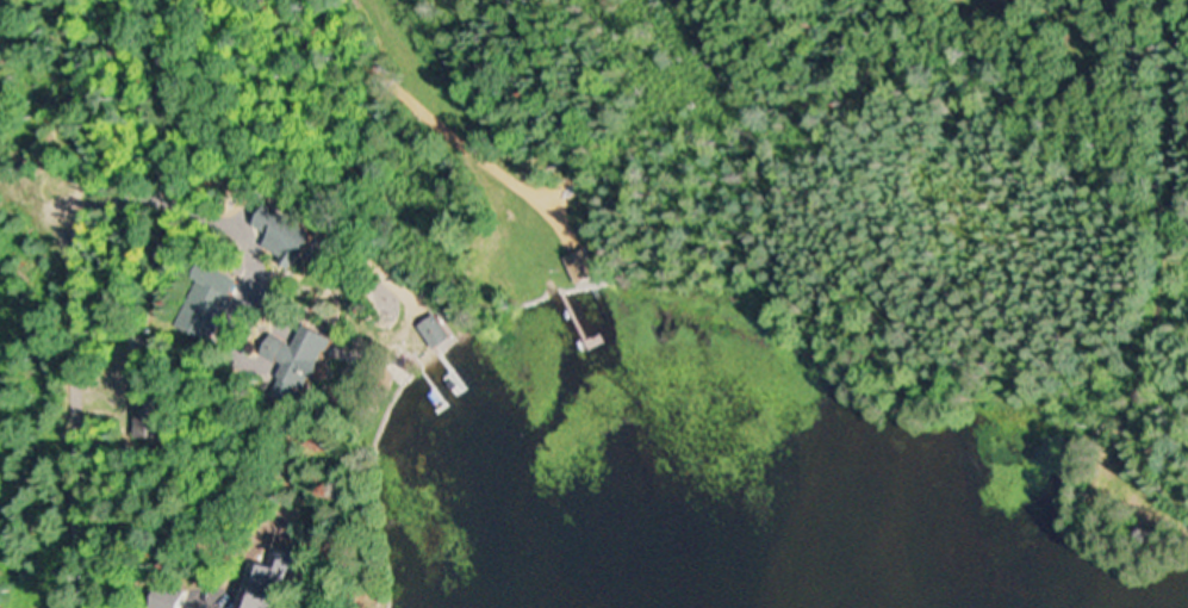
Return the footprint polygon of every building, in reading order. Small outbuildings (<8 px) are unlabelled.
[(269,205),(256,226),(273,236),(266,248),(303,270),(322,237),(269,205)] [(600,278),(587,250),(568,259),(581,287),(600,278)] [(175,327),(216,345),(244,281),(203,263),(175,327)] [(419,328),(435,351),(452,339),(436,316),(419,328)] [(340,338),(308,325),(300,346),(279,337),(267,366),(319,388),(340,338)] [(142,399),(142,439),(177,439),(177,399),(142,399)] [(282,607),(282,582),(250,582),(250,607),(282,607)]
